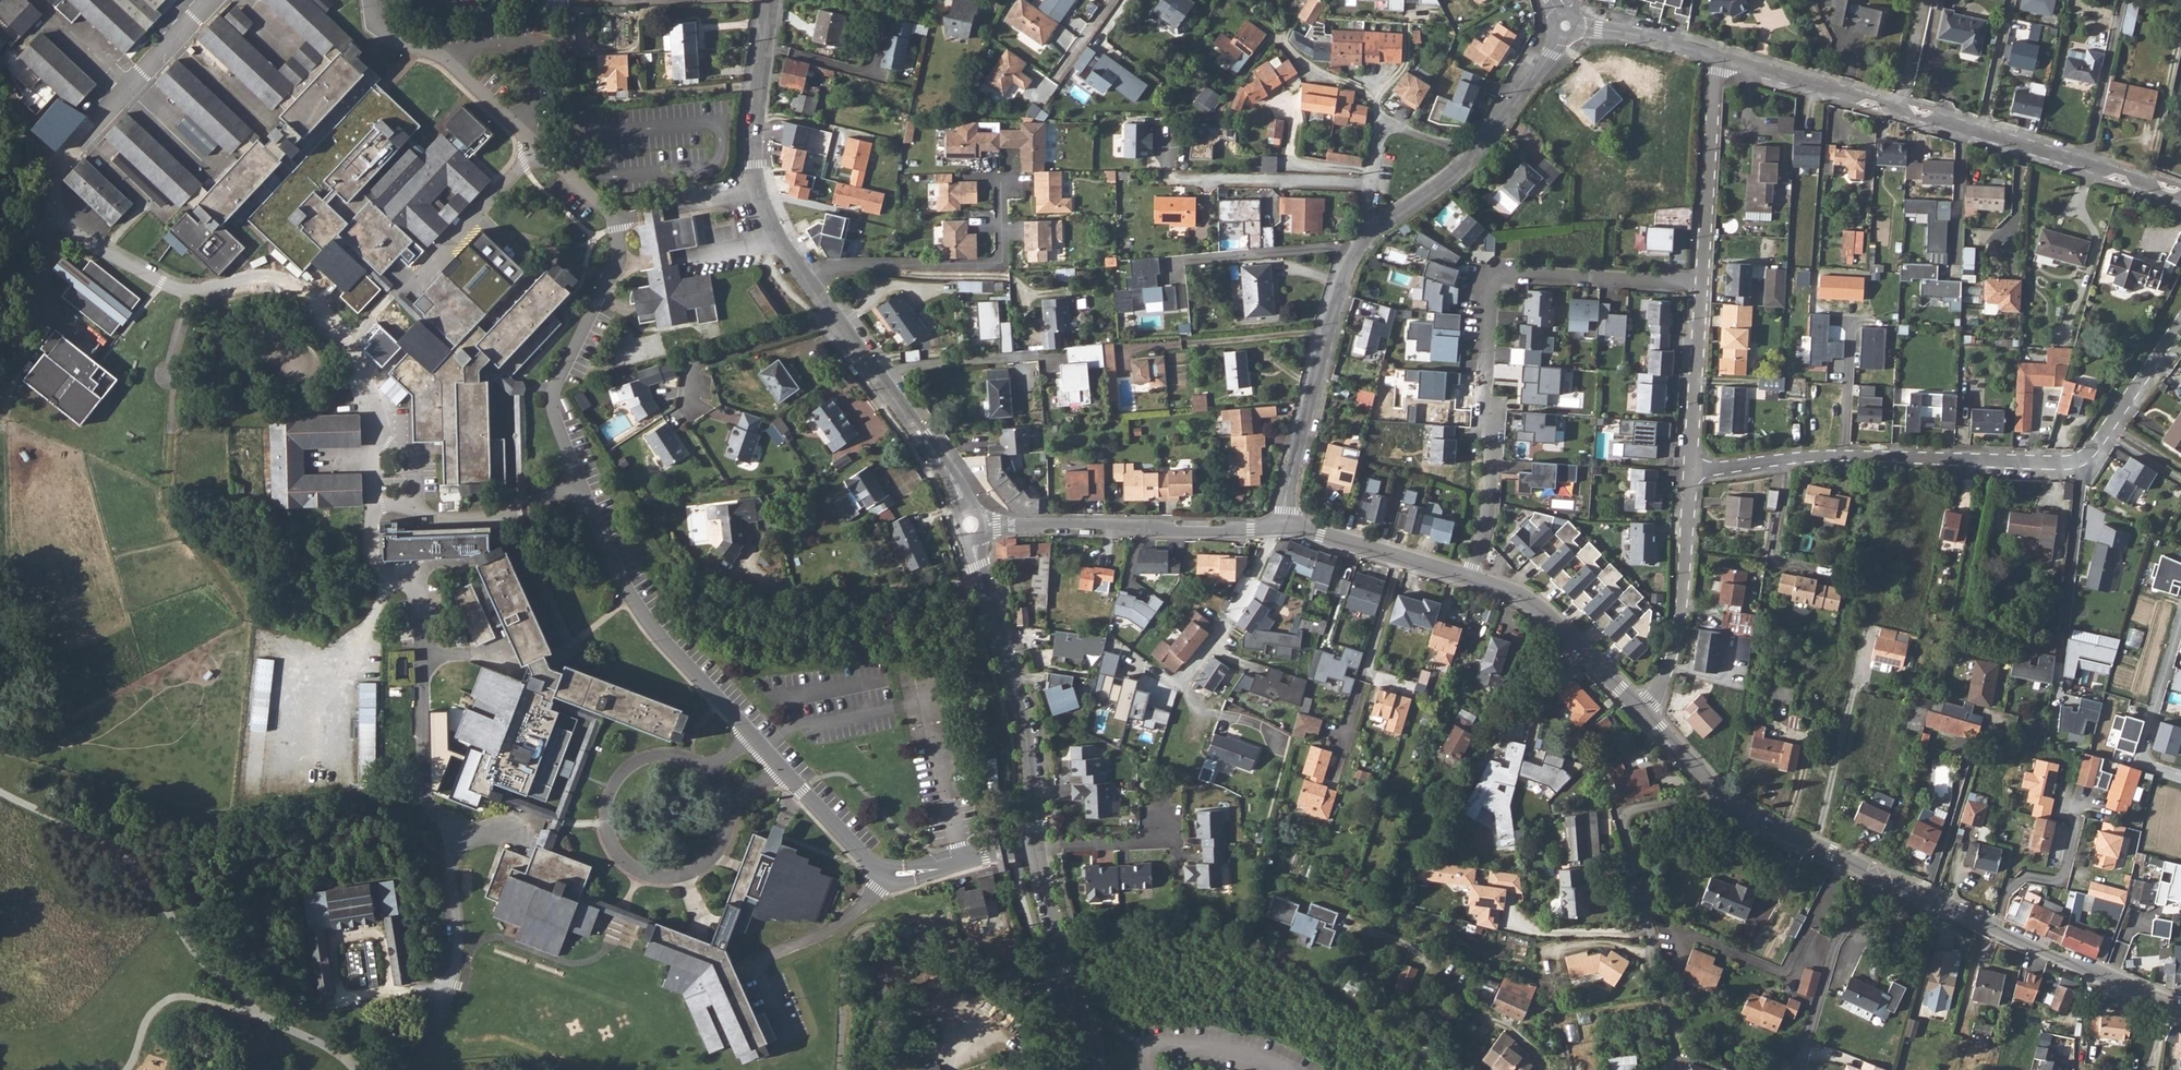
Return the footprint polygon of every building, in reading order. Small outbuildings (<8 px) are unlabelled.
[(26,0),(5,0),(0,5),(0,18),(16,33),(38,11),(26,0)] [(59,6),(73,20),(84,9),(128,51),(165,13),(160,7),(167,0),(64,0),(59,6)] [(385,279),(417,245),(406,234),(411,229),(433,250),(494,186),(462,156),(450,144),(445,139),(386,201),(371,188),(425,131),(376,84),(381,79),(368,67),(362,61),(357,57),(362,51),(351,41),(340,52),(329,42),(341,29),(325,15),(335,5),(330,0),(263,0),(310,45),(281,75),(240,37),(222,19),(201,41),(277,113),(281,108),(288,115),(284,120),(290,126),(284,133),(281,130),(272,139),(276,142),(270,149),(263,142),(258,148),(252,142),(257,137),(180,64),(159,86),(188,114),(219,143),(235,158),(239,153),(246,160),(212,195),(130,118),(109,139),(121,151),(172,200),(185,211),(190,206),(206,221),(201,226),(190,215),(171,235),(221,282),(250,251),(227,230),(257,199),(266,207),(250,223),(306,277),(316,266),(347,295),(343,300),(362,318),(385,294),(367,276),(374,269),(385,279)] [(976,13),(978,4),(965,0),(954,0),(951,13),(944,16),(946,34),(968,39),(974,12),(976,13)] [(1026,0),(1019,0),(1005,18),(1042,46),(1058,24),(1038,9),(1026,0)] [(1038,9),(1058,24),(1076,0),(1045,0),(1038,9)] [(1159,2),(1153,10),(1155,11),(1171,22),(1172,23),(1170,26),(1171,32),(1176,35),(1181,34),(1184,30),(1183,24),(1181,22),(1183,19),(1190,18),(1189,11),(1195,3),(1190,0),(1159,0),(1159,2)] [(1331,42),(1332,35),(1326,34),(1324,32),(1324,24),(1315,21),(1326,3),(1322,0),(1309,0),(1299,15),(1312,25),(1305,36),(1293,31),(1289,40),(1299,49),(1314,57),(1314,60),(1331,61),(1331,42)] [(1388,10),(1404,11),(1404,0),(1388,0),(1388,10)] [(1665,1),(1680,5),(1678,11),(1690,15),(1692,0),(1665,0),(1665,1)] [(1708,11),(1730,12),(1732,17),(1751,8),(1747,2),(1750,0),(1708,0),(1708,11)] [(1931,7),(1942,10),(1944,0),(1932,0),(1931,7)] [(2021,8),(2050,14),(2054,0),(2022,0),(2021,8)] [(2124,12),(2124,14),(2135,16),(2139,0),(2127,0),(2124,12)] [(1846,12),(1857,14),(1859,6),(1848,3),(1847,8),(1846,12)] [(1847,8),(1830,4),(1826,25),(1842,29),(1844,20),(1856,22),(1853,31),(1877,37),(1883,11),(1859,6),(1857,14),(1846,12),(1847,8)] [(233,8),(222,19),(240,37),(251,25),(233,8)] [(846,15),(819,9),(813,41),(839,46),(846,15)] [(1953,10),(1944,9),(1937,37),(1963,43),(1961,52),(1979,56),(1986,21),(1952,13),(1953,10)] [(1150,18),(1165,30),(1171,22),(1155,11),(1150,18)] [(2119,36),(2131,38),(2135,16),(2124,14),(2119,36)] [(913,23),(896,19),(892,35),(888,34),(885,47),(886,47),(885,53),(883,54),(881,65),(902,69),(913,23)] [(1266,35),(1246,20),(1231,40),(1230,42),(1245,53),(1250,57),(1266,35)] [(673,52),(698,50),(696,23),(671,25),(673,52)] [(1464,54),(1489,71),(1494,64),(1496,60),(1499,61),(1510,46),(1508,44),(1515,34),(1501,24),(1493,35),(1491,33),(1488,38),(1486,37),(1482,43),(1474,38),(1464,54)] [(1402,34),(1332,29),(1332,30),(1332,35),(1331,42),(1331,61),(1331,63),(1362,64),(1362,61),(1401,63),(1402,34)] [(1412,30),(1413,44),(1425,42),(1424,29),(1412,30)] [(1231,40),(1221,33),(1214,43),(1239,62),(1245,53),(1230,42),(1231,40)] [(100,88),(44,37),(12,71),(24,104),(41,120),(63,96),(79,111),(100,88)] [(2038,47),(2013,41),(2008,64),(2033,69),(2038,47)] [(1086,46),(1073,65),(1080,71),(1078,74),(1077,74),(1076,75),(1094,88),(1102,78),(1135,103),(1147,84),(1104,54),(1103,55),(1105,56),(1101,60),(1094,55),(1095,52),(1086,46)] [(1007,49),(984,81),(1003,95),(1013,81),(1024,90),(1031,80),(1020,72),(1026,63),(1007,49)] [(2069,49),(2067,57),(2063,76),(2095,83),(2099,65),(2084,61),(2086,53),(2069,49)] [(674,79),(699,78),(698,50),(673,52),(674,79)] [(629,71),(628,54),(598,55),(599,77),(607,77),(608,91),(628,90),(627,76),(627,71),(629,71)] [(1240,86),(1231,108),(1239,110),(1247,92),(1252,102),(1267,94),(1266,92),(1297,72),(1289,59),(1282,64),(1278,57),(1253,71),(1258,80),(1244,88),(1240,86)] [(835,71),(787,58),(781,85),(796,89),(818,94),(820,89),(809,86),(809,83),(805,82),(806,75),(808,70),(814,72),(833,77),(835,71)] [(1452,101),(1471,108),(1475,97),(1478,92),(1479,93),(1485,78),(1464,70),(1452,101)] [(832,82),(839,85),(842,73),(835,71),(833,77),(832,82)] [(1402,100),(1417,109),(1431,86),(1407,72),(1392,90),(1404,97),(1402,100)] [(2120,109),(2131,111),(2135,112),(2134,115),(2151,119),(2157,92),(2109,81),(2103,110),(2119,114),(2120,109)] [(1192,96),(1197,99),(1207,85),(1202,82),(1192,96)] [(2029,118),(2040,120),(2047,85),(2031,82),(2029,93),(2015,90),(2010,113),(2022,116),(2023,113),(2030,115),(2029,118)] [(1338,89),(1301,83),(1301,108),(1330,112),(1335,113),(1338,89)] [(1607,84),(1581,107),(1595,123),(1621,99),(1607,84)] [(1207,85),(1197,99),(1210,110),(1221,96),(1207,85)] [(814,114),(818,94),(796,89),(791,109),(814,114)] [(1355,91),(1338,89),(1335,113),(1349,115),(1348,120),(1366,123),(1368,107),(1352,104),(1352,102),(1353,103),(1355,91)] [(56,152),(65,142),(87,118),(79,111),(63,96),(41,120),(32,130),(56,152)] [(1452,101),(1438,96),(1429,120),(1439,123),(1458,125),(1463,127),(1467,117),(1469,117),(1472,109),(1471,108),(1452,101)] [(885,108),(904,112),(906,104),(887,100),(885,108)] [(445,126),(457,137),(450,144),(462,156),(469,148),(474,153),(492,133),(487,129),(474,118),(462,106),(445,126)] [(1333,123),(1347,125),(1348,120),(1349,115),(1335,113),(1333,121),(1333,123)] [(219,143),(188,114),(176,127),(207,156),(219,143)] [(1780,132),(1794,133),(1794,129),(1795,116),(1781,115),(1780,132)] [(1283,120),(1270,118),(1268,136),(1274,137),(1273,144),(1280,145),(1281,141),(1283,120)] [(911,143),(915,122),(908,120),(904,142),(911,143)] [(1281,141),(1287,142),(1289,121),(1283,120),(1281,141)] [(784,145),(803,150),(809,127),(786,122),(784,131),(785,132),(782,145),(784,145)] [(947,132),(947,157),(977,158),(977,155),(977,148),(982,148),(982,149),(1000,150),(1000,146),(1000,134),(977,133),(978,122),(959,122),(959,133),(947,132)] [(990,130),(1001,129),(1000,122),(989,123),(990,130)] [(1046,162),(1046,123),(1032,123),(1023,123),(1023,132),(1021,134),(1018,131),(1010,131),(1009,147),(1019,147),(1022,144),(1024,147),(1024,150),(1022,150),(1022,162),(1023,162),(1044,162),(1046,162)] [(1148,124),(1125,124),(1124,157),(1147,158),(1147,149),(1147,144),(1152,144),(1153,134),(1148,134),(1148,124)] [(1221,137),(1235,142),(1236,128),(1223,128),(1194,128),(1190,160),(1212,160),(1212,144),(1221,137)] [(1792,166),(1818,168),(1821,131),(1811,131),(1811,137),(1803,136),(1804,130),(1794,129),(1794,133),(1792,166)] [(1009,147),(1010,131),(1000,130),(1000,134),(1000,146),(1009,147)] [(848,146),(841,166),(865,171),(872,142),(848,137),(846,146),(848,146)] [(903,142),(892,139),(889,148),(892,149),(891,152),(901,154),(903,142)] [(1886,139),(1877,139),(1876,164),(1905,165),(1906,161),(1907,144),(1886,142),(1886,139)] [(1321,160),(1327,161),(1328,153),(1330,145),(1323,143),(1321,160)] [(1835,145),(1825,144),(1824,158),(1833,159),(1834,148),(1835,148),(1835,145)] [(803,150),(784,145),(782,153),(785,154),(782,168),(788,170),(802,173),(808,151),(803,150)] [(1778,146),(1753,145),(1752,173),(1747,173),(1745,204),(1772,205),(1772,194),(1776,194),(1778,146)] [(1835,148),(1834,148),(1833,159),(1833,163),(1844,164),(1848,169),(1847,177),(1850,180),(1859,181),(1862,179),(1864,151),(1851,149),(1841,149),(1835,148)] [(172,200),(121,151),(114,158),(165,207),(172,200)] [(1333,153),(1328,153),(1327,161),(1360,165),(1362,157),(1333,153)] [(1261,172),(1276,172),(1277,156),(1262,156),(1261,167),(1261,172)] [(1833,159),(1824,158),(1823,175),(1833,176),(1833,163),(1833,159)] [(1542,178),(1549,184),(1560,172),(1545,159),(1534,171),(1542,178)] [(1953,162),(1922,160),(1922,162),(1921,179),(1921,183),(1952,185),(1953,162)] [(138,208),(87,161),(67,182),(117,230),(138,208)] [(1921,179),(1922,162),(1906,161),(1905,165),(1905,178),(1921,179)] [(1044,162),(1023,162),(1023,172),(1035,172),(1044,172),(1044,162)] [(1503,186),(1521,202),(1542,178),(1534,171),(1524,162),(1503,186)] [(802,173),(788,170),(785,183),(792,184),(789,195),(808,200),(811,189),(813,189),(816,177),(802,173)] [(1037,195),(1038,213),(1073,212),(1073,198),(1063,198),(1062,171),(1044,172),(1035,172),(1035,188),(1039,188),(1039,191),(1039,192),(1037,195)] [(1116,171),(1107,171),(1107,179),(1116,179),(1116,171)] [(953,173),(936,174),(936,183),(940,183),(940,192),(978,192),(977,182),(959,182),(959,185),(953,186),(953,182),(953,173)] [(881,214),(886,193),(838,182),(833,203),(850,207),(851,203),(864,206),(863,210),(881,214)] [(1965,208),(1972,208),(1974,185),(1966,185),(1965,208)] [(1995,186),(1974,185),(1972,208),(1977,208),(2004,210),(2005,188),(1995,188),(1995,186)] [(939,211),(960,210),(960,203),(978,203),(978,192),(940,192),(941,196),(938,197),(939,211)] [(1155,222),(1170,222),(1170,225),(1196,226),(1196,198),(1155,197),(1155,222)] [(1326,198),(1281,197),(1280,214),(1293,214),(1292,232),(1318,233),(1318,220),(1318,211),(1322,211),(1325,211),(1326,198)] [(1259,199),(1217,199),(1217,221),(1241,221),(1241,235),(1246,235),(1247,248),(1258,247),(1259,225),(1259,199)] [(1936,200),(1904,199),(1903,212),(1928,213),(1926,252),(1946,253),(1947,220),(1935,220),(1936,200)] [(1744,219),(1771,220),(1772,205),(1745,204),(1744,219)] [(647,220),(648,224),(662,221),(662,217),(660,211),(659,205),(645,208),(646,214),(647,220)] [(1646,254),(1669,256),(1669,252),(1671,228),(1673,228),(1690,230),(1692,207),(1656,210),(1655,226),(1648,226),(1646,249),(1646,254)] [(1964,217),(1977,218),(1977,208),(1972,208),(1965,208),(1964,217)] [(818,244),(826,257),(845,257),(849,240),(844,238),(849,218),(828,213),(825,224),(822,223),(816,221),(804,229),(809,237),(810,237),(815,246),(818,244)] [(1451,231),(1467,245),(1478,233),(1485,239),(1485,248),(1496,248),(1496,237),(1468,213),(1451,231)] [(667,251),(698,245),(694,215),(662,221),(648,224),(640,225),(645,255),(653,253),(667,251)] [(944,220),(945,258),(978,257),(977,234),(968,234),(968,219),(944,220)] [(1025,221),(1025,243),(1028,243),(1028,251),(1028,262),(1047,262),(1047,250),(1052,250),(1052,242),(1062,242),(1062,221),(1025,221)] [(1271,226),(1259,225),(1258,247),(1272,246),(1271,226)] [(2089,241),(2042,228),(2035,252),(2083,266),(2089,241)] [(1854,230),(1843,229),(1841,255),(1847,256),(1847,259),(1852,259),(1854,230)] [(2178,229),(2162,260),(2180,270),(2180,231),(2178,229)] [(1424,275),(1454,286),(1459,269),(1449,266),(1450,262),(1456,263),(1460,255),(1419,230),(1413,240),(1431,249),(1427,259),(1429,260),(1424,275)] [(390,373),(413,394),(414,441),(444,441),(444,484),(461,484),(462,493),(472,493),(472,491),(489,491),(489,483),(506,483),(506,439),(490,439),(490,380),(496,381),(505,371),(511,377),(560,324),(562,323),(552,313),(572,292),(570,290),(566,286),(570,282),(574,285),(580,279),(567,268),(565,269),(557,263),(549,272),(547,270),(487,333),(476,323),(527,272),(484,232),(483,231),(457,257),(461,261),(447,275),(441,271),(411,303),(424,315),(418,321),(398,340),(403,345),(409,351),(390,373)] [(1962,274),(1973,274),(1974,247),(1963,246),(1962,274)] [(653,253),(656,268),(670,265),(667,251),(653,253)] [(2133,258),(2121,254),(2120,257),(2110,254),(2104,273),(2114,276),(2112,285),(2129,290),(2133,282),(2156,289),(2161,271),(2139,262),(2132,260),(2133,258)] [(1160,273),(1158,256),(1128,259),(1130,277),(1124,277),(1126,289),(1112,290),(1115,314),(1133,312),(1131,298),(1140,296),(1141,303),(1162,301),(1160,286),(1157,286),(1155,275),(1160,273)] [(1116,257),(1105,258),(1106,266),(1117,266),(1116,257)] [(81,273),(62,258),(52,272),(70,286),(60,297),(110,337),(119,326),(122,328),(133,314),(131,312),(141,300),(91,261),(81,273)] [(1937,279),(1938,264),(1901,262),(1900,280),(1912,281),(1912,278),(1921,279),(1920,296),(1952,297),(1952,309),(1961,310),(1962,281),(1937,279)] [(1751,264),(1727,263),(1725,294),(1736,295),(1736,305),(1749,305),(1751,264)] [(1874,264),(1870,263),(1870,271),(1883,272),(1883,264),(1874,264)] [(660,327),(689,321),(687,308),(697,307),(700,323),(720,320),(711,273),(681,279),(679,264),(670,265),(656,268),(649,269),(652,284),(635,287),(633,292),(633,304),(638,302),(642,323),(659,320),(660,327)] [(1270,264),(1242,266),(1246,317),(1274,315),(1270,264)] [(1072,268),(1056,270),(1057,279),(1073,277),(1072,268)] [(1785,270),(1766,269),(1764,306),(1784,308),(1785,286),(1784,286),(1785,270)] [(2156,289),(2164,291),(2169,273),(2161,271),(2156,289)] [(1454,286),(1424,275),(1423,275),(1419,286),(1423,287),(1422,299),(1427,300),(1426,311),(1434,312),(1437,312),(1437,308),(1450,309),(1451,302),(1458,303),(1459,288),(1454,286)] [(1864,278),(1821,275),(1819,297),(1863,300),(1864,278)] [(2021,311),(2022,280),(1990,278),(1986,282),(1985,298),(1988,301),(2000,302),(1999,307),(2002,310),(2021,311)] [(957,290),(982,291),(982,282),(957,281),(957,290)] [(994,282),(982,282),(982,291),(993,291),(1003,290),(1003,283),(994,284),(994,282)] [(769,322),(779,315),(757,283),(747,290),(769,322)] [(1173,284),(1160,286),(1162,301),(1163,311),(1176,309),(1173,284)] [(2129,290),(2112,285),(2116,291),(2123,294),(2129,290)] [(1528,315),(1527,325),(1543,326),(1554,326),(1554,316),(1550,316),(1552,292),(1528,290),(1527,305),(1525,305),(1524,314),(1528,315)] [(878,309),(894,332),(897,329),(907,345),(928,331),(901,292),(878,309)] [(397,300),(418,321),(424,315),(411,303),(403,294),(397,300)] [(1063,330),(1070,330),(1070,329),(1082,328),(1081,316),(1068,317),(1067,297),(1042,299),(1044,318),(1045,317),(1047,331),(1043,332),(1045,350),(1065,348),(1063,330)] [(1650,332),(1651,332),(1669,334),(1670,325),(1672,325),(1673,314),(1670,314),(1671,301),(1650,299),(1648,324),(1651,324),(1650,332)] [(977,302),(979,340),(999,339),(1000,354),(1012,353),(1010,322),(999,322),(998,301),(977,302)] [(1597,334),(1599,302),(1570,301),(1568,328),(1584,329),(1583,337),(1597,338),(1597,334)] [(1610,303),(1599,302),(1597,334),(1615,335),(1614,340),(1625,341),(1627,313),(1620,313),(1620,316),(1616,316),(1616,314),(1609,314),(1610,303)] [(1389,337),(1396,309),(1381,304),(1378,315),(1374,313),(1373,319),(1365,317),(1362,336),(1356,334),(1352,352),(1365,355),(1366,348),(1376,351),(1380,335),(1389,337)] [(1458,338),(1460,314),(1437,312),(1434,312),(1433,323),(1409,321),(1409,328),(1407,328),(1406,338),(1416,339),(1415,350),(1430,351),(1431,349),(1441,350),(1440,360),(1459,362),(1460,344),(1457,343),(1457,338),(1458,338)] [(921,318),(929,327),(934,323),(926,313),(921,318)] [(1829,316),(1813,315),(1811,364),(1820,366),(1820,360),(1831,361),(1832,355),(1844,356),(1844,343),(1828,341),(1829,316)] [(1751,319),(1723,318),(1722,340),(1724,340),(1724,347),(1723,358),(1720,361),(1720,373),(1745,375),(1746,348),(1747,341),(1749,341),(1751,319)] [(1520,324),(1519,348),(1524,348),(1524,366),(1537,367),(1538,349),(1542,350),(1542,351),(1553,352),(1553,337),(1543,337),(1543,326),(1527,325),(1520,324)] [(366,350),(378,361),(383,366),(403,345),(398,340),(387,329),(383,326),(368,341),(372,344),(366,350)] [(1885,327),(1861,327),(1858,369),(1883,370),(1885,327)] [(77,423),(116,378),(59,331),(20,378),(77,423)] [(620,367),(682,349),(678,332),(615,351),(620,367)] [(1651,332),(1648,373),(1667,375),(1672,375),(1674,351),(1668,351),(1669,334),(1651,332)] [(1959,344),(1977,344),(1977,333),(1960,333),(1959,344)] [(1113,343),(1103,344),(1104,361),(1105,373),(1115,372),(1113,343)] [(1102,344),(1068,348),(1069,364),(1061,365),(1062,379),(1056,379),(1059,407),(1069,406),(1069,403),(1080,402),(1080,405),(1091,404),(1089,389),(1088,368),(1104,367),(1102,344)] [(2074,348),(2047,347),(2046,363),(2069,364),(2074,348)] [(906,361),(920,360),(919,349),(905,351),(906,361)] [(1228,389),(1249,387),(1245,350),(1225,352),(1228,389)] [(1167,386),(1164,355),(1132,358),(1134,383),(1149,382),(1150,387),(1167,386)] [(663,380),(676,376),(671,360),(658,364),(663,380)] [(788,395),(786,393),(797,385),(803,380),(792,364),(785,369),(779,360),(760,373),(780,401),(788,395)] [(2046,363),(2018,362),(2014,431),(2031,432),(2033,385),(2063,386),(2065,380),(2069,364),(2046,363)] [(639,379),(615,387),(620,401),(627,399),(630,408),(639,421),(658,407),(652,397),(648,385),(663,380),(658,364),(637,371),(639,379)] [(1537,367),(1524,366),(1523,380),(1527,381),(1527,388),(1523,387),(1522,403),(1546,404),(1547,391),(1558,392),(1560,368),(1537,367)] [(1089,389),(1092,389),(1091,376),(1105,375),(1104,367),(1088,368),(1089,389)] [(1008,368),(987,370),(988,378),(1008,377),(1008,368)] [(1417,398),(1451,400),(1452,383),(1460,384),(1461,373),(1405,369),(1404,380),(1418,381),(1417,398)] [(505,371),(496,381),(510,395),(514,395),(515,497),(527,497),(524,380),(515,380),(511,377),(505,371)] [(1105,373),(1108,402),(1117,401),(1115,372),(1105,373)] [(1636,411),(1664,413),(1667,375),(1648,373),(1639,372),(1636,411)] [(1781,377),(1759,376),(1759,389),(1780,390),(1781,377)] [(1008,377),(988,378),(985,379),(987,397),(989,415),(989,417),(1011,415),(1008,377)] [(2063,386),(2056,411),(2067,414),(2070,404),(2081,407),(2084,396),(2094,399),(2097,388),(2065,380),(2063,386)] [(2163,392),(2167,385),(2163,382),(2158,389),(2163,392)] [(786,393),(788,395),(799,388),(797,385),(786,393)] [(1876,385),(1875,395),(1883,396),(1884,385),(1876,385)] [(1722,386),(1719,433),(1744,434),(1746,387),(1722,386)] [(1358,399),(1373,402),(1376,393),(1361,389),(1358,399)] [(574,395),(584,409),(590,405),(581,390),(574,395)] [(1955,429),(1957,395),(1910,392),(1909,405),(1907,405),(1906,418),(1905,426),(1920,427),(1921,406),(1942,408),(1940,429),(1955,429)] [(1193,412),(1207,411),(1206,394),(1192,396),(1193,412)] [(1882,398),(1858,396),(1856,421),(1880,422),(1882,398)] [(831,397),(810,412),(830,440),(826,442),(832,451),(857,433),(837,406),(838,402),(834,397),(831,397)] [(980,416),(989,415),(987,397),(979,398),(980,416)] [(1906,418),(1907,405),(1893,404),(1892,426),(1905,426),(1906,418)] [(2067,414),(2078,417),(2081,407),(2070,404),(2067,414)] [(1276,405),(1222,410),(1223,420),(1231,420),(1232,436),(1253,434),(1262,433),(1260,417),(1277,415),(1276,405)] [(1369,418),(1377,420),(1380,409),(1372,408),(1369,418)] [(2005,410),(1971,408),(1970,431),(2004,433),(2005,410)] [(752,462),(761,433),(757,432),(762,417),(744,411),(739,426),(735,425),(732,435),(734,436),(732,443),(728,454),(752,462)] [(2161,440),(2180,453),(2180,411),(2161,440)] [(1553,414),(1523,412),(1522,431),(1516,431),(1516,440),(1552,441),(1553,414)] [(361,413),(269,415),(271,509),(363,507),(363,473),(304,475),(304,448),(361,446),(361,413)] [(780,433),(787,428),(778,415),(771,420),(774,423),(780,433)] [(1596,425),(1604,426),(1605,418),(1596,417),(1596,425)] [(1670,438),(1672,423),(1620,419),(1619,434),(1633,435),(1633,443),(1624,442),(1623,456),(1657,459),(1658,445),(1656,445),(1651,444),(1652,434),(1656,435),(1656,436),(1670,438)] [(645,436),(657,454),(659,453),(667,466),(685,454),(679,445),(676,440),(678,439),(667,422),(645,436)] [(767,427),(774,437),(780,433),(774,423),(767,427)] [(1434,425),(1431,462),(1453,463),(1455,426),(1434,425)] [(1029,426),(1003,429),(1004,438),(1004,445),(1001,445),(989,446),(990,456),(1001,455),(1029,453),(1029,426)] [(777,442),(784,438),(780,433),(774,437),(777,442)] [(1237,451),(1238,475),(1240,475),(1240,485),(1260,485),(1260,474),(1262,474),(1262,465),(1259,465),(1259,457),(1261,457),(1261,447),(1265,446),(1265,433),(1262,433),(1253,434),(1232,436),(1231,436),(1232,451),(1237,451)] [(1343,447),(1329,444),(1322,471),(1330,474),(1329,477),(1347,482),(1346,485),(1351,487),(1358,460),(1341,456),(1343,447)] [(1341,456),(1358,460),(1360,452),(1343,447),(1341,456)] [(833,462),(837,470),(851,461),(846,453),(833,462)] [(1021,513),(1049,514),(1049,499),(1030,498),(1024,490),(1021,492),(1003,469),(1001,455),(990,456),(986,456),(988,480),(1012,512),(1015,513),(1016,513),(1016,511),(1021,511),(1021,513)] [(2145,490),(2156,471),(2131,456),(2124,468),(2120,473),(2116,471),(2104,490),(2122,501),(2133,483),(2145,490)] [(1178,467),(1194,469),(1195,460),(1179,459),(1178,467)] [(1576,482),(1578,465),(1533,462),(1532,475),(1519,474),(1518,491),(1531,493),(1532,486),(1553,488),(1553,480),(1576,482)] [(1088,471),(1066,472),(1067,498),(1081,498),(1084,496),(1083,494),(1089,494),(1089,500),(1105,499),(1104,464),(1088,464),(1088,471)] [(1124,480),(1124,500),(1144,499),(1144,497),(1149,496),(1159,496),(1158,479),(1158,473),(1144,474),(1141,471),(1134,471),(1134,467),(1124,467),(1124,465),(1113,465),(1114,481),(1124,480)] [(886,496),(867,466),(844,481),(851,491),(835,502),(847,521),(860,513),(858,510),(866,505),(868,509),(873,505),(879,514),(895,503),(889,494),(886,496)] [(1592,474),(1601,474),(1601,467),(1593,466),(1592,474)] [(1635,508),(1661,510),(1662,494),(1656,494),(1654,494),(1654,482),(1657,482),(1657,470),(1632,468),(1631,489),(1636,489),(1635,508)] [(1193,475),(1168,475),(1169,478),(1158,479),(1159,496),(1159,505),(1170,504),(1170,502),(1170,499),(1179,499),(1193,499),(1193,475)] [(1367,520),(1382,523),(1389,497),(1378,494),(1381,481),(1368,478),(1365,491),(1373,493),(1371,503),(1361,500),(1357,516),(1367,518),(1367,520)] [(1813,500),(1810,510),(1823,513),(1822,517),(1843,523),(1850,497),(1836,493),(1835,497),(1829,496),(1831,488),(1808,482),(1804,497),(1813,500)] [(1420,531),(1426,508),(1414,505),(1418,492),(1405,488),(1402,503),(1410,505),(1408,514),(1398,511),(1394,526),(1404,529),(1404,530),(1419,534),(1420,531)] [(1778,491),(1770,490),(1767,506),(1775,508),(1778,491)] [(1726,525),(1749,527),(1752,497),(1729,495),(1726,525)] [(737,503),(712,505),(714,518),(720,517),(723,539),(716,549),(733,561),(741,551),(739,549),(743,544),(739,522),(756,520),(756,519),(754,504),(754,498),(736,500),(737,503)] [(1429,538),(1449,543),(1455,521),(1441,518),(1443,510),(1438,503),(1427,500),(1426,508),(1420,531),(1430,534),(1429,538)] [(771,517),(763,503),(754,504),(756,519),(771,517)] [(1945,510),(1939,538),(1955,542),(1965,544),(1971,513),(1961,511),(1961,513),(1945,510)] [(2053,548),(2058,512),(2043,510),(2043,515),(2010,511),(2007,533),(2040,538),(2039,546),(2053,548)] [(1554,517),(1534,511),(1533,516),(1530,519),(1528,517),(1519,525),(1522,527),(1510,539),(1529,558),(1541,547),(1555,533),(1551,529),(1554,517)] [(892,533),(902,553),(903,552),(907,560),(905,561),(910,571),(930,562),(925,552),(923,552),(920,545),(922,544),(912,524),(911,524),(907,516),(890,523),(894,532),(892,533)] [(1580,533),(1568,520),(1555,533),(1564,543),(1551,556),(1541,547),(1529,558),(1539,569),(1541,566),(1552,578),(1562,568),(1576,555),(1582,549),(1573,540),(1580,533)] [(1655,523),(1631,522),(1631,538),(1632,538),(1631,562),(1656,563),(1657,550),(1654,550),(1655,523)] [(384,524),(385,534),(399,534),(399,524),(384,524)] [(2109,592),(2119,547),(2125,549),(2128,535),(2103,524),(2099,542),(2096,542),(2089,575),(2091,576),(2090,580),(2088,579),(2086,587),(2109,592)] [(570,634),(523,526),(514,530),(561,641),(552,649),(543,652),(546,665),(549,666),(553,667),(560,669),(562,662),(581,646),(576,641),(570,634)] [(454,734),(471,741),(448,794),(477,807),(483,793),(488,779),(544,800),(572,729),(553,722),(557,710),(548,708),(551,699),(553,694),(681,743),(693,711),(562,662),(560,669),(553,667),(549,666),(546,665),(542,652),(543,652),(552,649),(502,542),(490,547),(491,531),(399,534),(385,534),(384,558),(472,554),(520,664),(527,661),(530,669),(524,682),(485,667),(474,693),(497,704),(493,716),(467,706),(454,734)] [(996,543),(996,546),(1017,545),(1016,538),(1004,539),(996,543)] [(1296,570),(1300,560),(1284,553),(1290,541),(1279,541),(1270,561),(1288,568),(1288,567),(1296,570)] [(1312,577),(1319,553),(1318,553),(1290,541),(1284,553),(1300,560),(1296,570),(1311,577),(1312,577)] [(1562,568),(1552,578),(1550,580),(1560,590),(1562,588),(1573,599),(1583,590),(1597,576),(1603,570),(1594,561),(1601,554),(1589,541),(1582,549),(1576,555),(1585,565),(1572,578),(1562,568)] [(1050,556),(1051,542),(1017,545),(996,546),(997,558),(1041,556),(1050,556)] [(1148,550),(1141,548),(1135,573),(1180,573),(1182,560),(1169,560),(1169,551),(1148,550)] [(1327,592),(1338,556),(1319,551),(1318,553),(1319,553),(1312,577),(1311,577),(1305,598),(1311,599),(1314,587),(1327,592)] [(1247,564),(1248,558),(1230,557),(1230,555),(1209,554),(1198,554),(1197,571),(1208,571),(1208,576),(1220,577),(1220,580),(1236,580),(1236,577),(1240,577),(1247,564)] [(1040,566),(1049,567),(1050,556),(1041,556),(1040,566)] [(2163,557),(2154,585),(2177,593),(2179,587),(2171,584),(2173,577),(2180,580),(2180,564),(2163,557)] [(717,573),(719,565),(705,561),(702,568),(717,573)] [(1286,593),(1296,570),(1288,567),(1288,568),(1270,561),(1261,581),(1271,586),(1278,591),(1285,593),(1286,593)] [(1593,599),(1583,590),(1573,599),(1571,601),(1581,611),(1583,609),(1594,621),(1604,611),(1618,598),(1624,591),(1615,582),(1622,575),(1610,563),(1603,570),(1597,576),(1606,586),(1593,599)] [(1047,607),(1049,567),(1040,566),(1039,576),(1033,575),(1032,592),(1038,593),(1037,606),(1047,607)] [(1112,581),(1114,570),(1094,567),(1094,569),(1083,567),(1079,588),(1108,592),(1110,580),(1112,581)] [(1753,637),(1756,615),(1740,613),(1747,571),(1723,567),(1721,582),(1725,583),(1723,591),(1721,591),(1719,602),(1727,603),(1726,611),(1729,611),(1726,633),(1753,637)] [(1813,597),(1816,584),(1817,580),(1782,573),(1778,591),(1792,594),(1791,599),(1821,608),(1823,600),(1813,597)] [(1346,607),(1374,616),(1378,606),(1385,581),(1376,578),(1375,580),(1356,574),(1346,607)] [(2062,592),(2064,577),(2054,576),(2053,591),(2062,592)] [(1342,577),(1338,591),(1349,595),(1354,581),(1342,577)] [(1283,601),(1285,593),(1278,591),(1271,586),(1261,581),(1254,598),(1237,622),(1252,634),(1256,628),(1268,630),(1275,620),(1266,614),(1276,600),(1283,601)] [(1721,582),(1713,581),(1711,589),(1721,591),(1723,591),(1725,583),(1721,582)] [(498,638),(473,582),(454,591),(479,646),(498,638)] [(1594,621),(1593,622),(1602,632),(1604,630),(1615,642),(1625,632),(1632,625),(1645,613),(1636,604),(1643,597),(1631,584),(1624,591),(1618,598),(1627,607),(1614,621),(1604,611),(1594,621)] [(1842,591),(1826,587),(1816,584),(1813,597),(1823,600),(1821,608),(1837,612),(1842,591)] [(1119,589),(1113,615),(1130,619),(1144,630),(1164,602),(1154,594),(1148,604),(1143,600),(1136,598),(1136,596),(1127,594),(1128,592),(1119,589)] [(1436,620),(1441,603),(1424,598),(1423,602),(1399,594),(1390,621),(1411,627),(1413,622),(1434,628),(1436,620)] [(1029,624),(1027,607),(1017,608),(1018,625),(1029,624)] [(1615,642),(1613,644),(1621,651),(1622,649),(1634,661),(1647,648),(1652,610),(1650,608),(1645,613),(1632,625),(1637,630),(1630,637),(1625,632),(1615,642)] [(1175,672),(1208,633),(1203,628),(1210,621),(1195,609),(1188,616),(1192,620),(1171,646),(1163,640),(1152,655),(1175,672)] [(1723,633),(1726,633),(1729,611),(1726,611),(1723,610),(1720,632),(1723,633)] [(1296,635),(1298,628),(1300,619),(1301,617),(1296,616),(1293,629),(1290,628),(1289,634),(1296,635)] [(1324,634),(1327,621),(1320,619),(1319,624),(1300,619),(1298,628),(1301,629),(1324,634)] [(1451,665),(1463,628),(1436,620),(1434,628),(1429,645),(1440,649),(1437,660),(1451,665)] [(1094,635),(1095,626),(1046,621),(1046,629),(1057,630),(1094,635)] [(2040,652),(2055,655),(2059,628),(2047,626),(2046,641),(2024,638),(2023,649),(2032,651),(2040,652)] [(1871,660),(1903,667),(1908,644),(1895,641),(1897,631),(1881,627),(1878,641),(1876,640),(1871,660)] [(1300,648),(1301,629),(1298,628),(1296,635),(1268,630),(1256,628),(1252,634),(1244,631),(1242,635),(1240,647),(1265,650),(1266,644),(1275,645),(1273,656),(1290,659),(1291,648),(1300,648)] [(1720,632),(1700,629),(1694,669),(1717,672),(1723,633),(1720,632)] [(1103,655),(1107,637),(1094,635),(1057,630),(1053,654),(1083,658),(1084,652),(1103,655)] [(2111,666),(2118,640),(2099,635),(2096,645),(2067,638),(2063,676),(2072,678),(2078,658),(2111,666)] [(1499,675),(1510,642),(1492,636),(1481,669),(1479,668),(1476,676),(1479,682),(1495,687),(1499,675)] [(1349,694),(1363,652),(1342,646),(1339,659),(1333,657),(1333,654),(1314,649),(1307,680),(1325,682),(1327,677),(1342,681),(1338,691),(1349,694)] [(2016,648),(2010,674),(2052,682),(2052,681),(2055,655),(2040,652),(2038,666),(2030,664),(2032,651),(2023,649),(2016,648)] [(1114,715),(1126,719),(1137,680),(1126,677),(1123,687),(1111,684),(1119,655),(1106,652),(1095,695),(1118,701),(1114,715)] [(1209,697),(1229,668),(1213,656),(1203,670),(1193,687),(1209,697)] [(1991,706),(1999,664),(1976,659),(1968,702),(1991,706)] [(1276,698),(1300,706),(1303,696),(1307,680),(1292,674),(1288,685),(1280,682),(1283,671),(1269,666),(1265,677),(1256,673),(1254,677),(1244,673),(1232,691),(1241,694),(1242,689),(1275,701),(1276,698)] [(2175,667),(2169,688),(2180,691),(2180,669),(2175,667)] [(1424,694),(1430,672),(1421,669),(1415,691),(1424,694)] [(1047,682),(1049,682),(1048,690),(1046,690),(1053,712),(1079,704),(1074,688),(1072,688),(1074,676),(1049,672),(1047,682)] [(1495,687),(1500,689),(1507,677),(1499,675),(1495,687)] [(1682,694),(1686,677),(1677,675),(1673,691),(1682,694)] [(1575,681),(1559,696),(1575,714),(1570,719),(1579,728),(1600,707),(1575,681)] [(1372,713),(1385,717),(1388,719),(1389,720),(1386,730),(1401,734),(1412,699),(1394,693),(1394,691),(1380,687),(1372,713)] [(1166,725),(1170,711),(1153,707),(1152,711),(1146,710),(1150,694),(1135,690),(1129,715),(1145,720),(1144,725),(1154,728),(1156,722),(1166,725)] [(1413,697),(1422,700),(1424,694),(1415,691),(1413,697)] [(1703,738),(1722,719),(1705,701),(1707,700),(1701,694),(1685,708),(1691,714),(1686,719),(1703,738)] [(1307,715),(1312,699),(1303,696),(1300,706),(1298,712),(1307,715)] [(2103,702),(2081,696),(2077,712),(2070,710),(2070,706),(2059,707),(2057,731),(2081,736),(2086,719),(2096,722),(2103,702)] [(1933,702),(1918,697),(1915,706),(1928,709),(1931,710),(1933,702)] [(1981,725),(1984,716),(1933,702),(1931,710),(1932,710),(1981,725)] [(1922,731),(1928,709),(1915,706),(1913,705),(1907,727),(1922,731)] [(1459,716),(1472,723),(1476,716),(1461,708),(1458,715),(1459,716)] [(1977,740),(1981,725),(1932,710),(1927,725),(1977,740)] [(1307,715),(1298,712),(1293,734),(1304,738),(1306,731),(1315,734),(1320,719),(1307,715)] [(1800,728),(1803,714),(1791,712),(1789,726),(1800,728)] [(2117,714),(2113,726),(2124,729),(2119,747),(2134,751),(2142,722),(2117,714)] [(1459,759),(1473,734),(1469,732),(1474,724),(1472,723),(1459,716),(1441,749),(1459,759)] [(1607,716),(1595,724),(1603,734),(1615,727),(1607,716)] [(2164,722),(2156,747),(2176,754),(2180,740),(2180,728),(2164,722)] [(1780,768),(1794,771),(1799,745),(1762,738),(1764,727),(1756,725),(1751,753),(1763,755),(1762,759),(1781,763),(1780,768)] [(2031,739),(2045,744),(2047,732),(2033,729),(2031,739)] [(1226,761),(1234,741),(1215,734),(1206,757),(1218,761),(1219,758),(1226,761)] [(1498,824),(1496,824),(1498,838),(1499,838),(1515,836),(1513,823),(1513,792),(1517,773),(1526,744),(1509,739),(1504,752),(1504,758),(1509,760),(1507,769),(1498,767),(1499,762),(1489,759),(1468,803),(1469,804),(1464,814),(1476,819),(1483,805),(1497,812),(1498,824)] [(1226,761),(1250,771),(1259,748),(1239,741),(1238,742),(1234,741),(1226,761)] [(1083,773),(1083,783),(1105,782),(1105,772),(1101,772),(1101,757),(1094,757),(1094,744),(1071,745),(1073,774),(1083,773)] [(1332,809),(1337,791),(1327,788),(1328,787),(1322,785),(1332,752),(1312,746),(1303,773),(1312,776),(1310,781),(1305,780),(1299,800),(1307,803),(1304,811),(1312,814),(1315,805),(1322,807),(1322,806),(1332,809)] [(2109,799),(2119,802),(2116,811),(2125,813),(2128,805),(2130,806),(2141,770),(2120,763),(2117,775),(2101,770),(2104,758),(2085,753),(2082,762),(2077,783),(2092,787),(2095,775),(2100,777),(2097,786),(2107,790),(2108,787),(2111,788),(2108,798),(2109,799)] [(997,757),(984,757),(986,780),(988,780),(988,786),(996,786),(996,779),(998,779),(997,757)] [(2051,798),(2059,764),(2036,759),(2033,773),(2025,771),(2021,786),(2029,788),(2027,801),(2034,803),(2052,807),(2054,799),(2051,798)] [(1646,768),(1627,773),(1624,763),(1610,767),(1616,789),(1618,789),(1619,794),(1618,795),(1614,795),(1614,797),(1609,798),(1610,805),(1661,793),(1659,784),(1650,787),(1646,768)] [(1199,779),(1210,783),(1214,770),(1203,766),(1199,779)] [(1113,800),(1112,781),(1105,782),(1083,783),(1073,783),(1073,798),(1088,798),(1088,802),(1086,804),(1087,817),(1121,816),(1120,800),(1113,800)] [(1971,791),(1969,796),(1989,803),(1991,797),(1971,791)] [(1882,832),(1890,813),(1888,813),(1894,799),(1883,793),(1877,807),(1862,801),(1854,819),(1882,832)] [(1982,827),(1989,805),(1968,799),(1961,821),(1982,827)] [(2107,807),(2116,811),(2119,802),(2109,799),(2107,807)] [(2044,818),(2049,819),(2052,807),(2034,803),(2032,815),(2037,816),(2041,817),(2044,818)] [(1312,814),(1329,819),(1332,809),(1322,806),(1322,807),(1315,805),(1312,814)] [(1928,852),(1930,853),(1945,820),(1933,815),(1934,813),(1924,808),(1908,843),(1914,846),(1912,851),(1912,854),(1923,859),(1925,858),(1928,852)] [(1224,845),(1226,845),(1226,835),(1222,835),(1222,809),(1198,810),(1198,821),(1196,821),(1197,837),(1201,837),(1202,846),(1203,846),(1224,845)] [(1596,810),(1575,814),(1576,824),(1597,822),(1596,810)] [(1571,825),(1573,859),(1600,858),(1597,822),(1576,824),(1575,814),(1565,816),(1566,825),(1571,825)] [(2041,817),(2037,816),(2030,845),(2049,850),(2056,820),(2049,819),(2044,818),(2041,817)] [(2115,868),(2126,827),(2114,824),(2104,822),(2102,831),(2098,830),(2094,844),(2097,845),(2095,852),(2092,863),(2094,865),(2112,870),(2115,868)] [(770,837),(755,831),(713,942),(659,920),(658,923),(651,920),(645,936),(651,939),(646,952),(673,962),(665,985),(685,993),(711,1051),(733,1042),(740,1056),(743,1055),(746,1060),(761,1054),(762,1056),(772,1051),(768,1042),(779,1038),(767,1010),(758,1014),(729,947),(734,934),(748,930),(755,913),(772,919),(773,917),(779,919),(779,917),(788,919),(789,915),(803,921),(805,916),(824,923),(841,878),(823,871),(824,866),(811,862),(812,857),(800,851),(800,847),(783,840),(784,837),(786,827),(781,826),(775,823),(770,837)] [(1965,845),(1968,836),(1958,833),(1955,842),(1965,845)] [(1515,836),(1499,838),(1500,845),(1516,843),(1515,836)] [(1997,872),(2002,849),(1971,842),(1966,863),(1974,865),(1974,867),(1997,872)] [(533,856),(504,846),(486,895),(500,900),(495,915),(521,924),(516,940),(563,957),(573,929),(593,936),(603,907),(581,899),(582,895),(593,863),(537,843),(533,856)] [(1224,845),(1203,846),(1204,862),(1197,863),(1197,864),(1185,865),(1185,881),(1198,881),(1198,887),(1222,886),(1221,862),(1225,862),(1224,845)] [(2134,861),(2144,863),(2145,855),(2136,852),(2134,861)] [(2165,859),(2162,870),(2173,872),(2171,882),(2160,880),(2155,902),(2166,904),(2167,897),(2180,900),(2180,863),(2165,859)] [(1522,891),(1519,873),(1422,860),(1415,876),(1446,881),(1447,874),(1451,871),(1459,873),(1457,882),(1471,884),(1469,902),(1471,902),(1470,907),(1474,912),(1479,913),(1478,916),(1496,919),(1498,906),(1502,907),(1505,889),(1522,891)] [(1152,887),(1151,864),(1131,864),(1131,863),(1118,864),(1119,888),(1152,887)] [(1119,888),(1118,865),(1100,866),(1092,866),(1092,864),(1086,864),(1082,868),(1083,875),(1086,879),(1087,893),(1088,893),(1089,898),(1091,901),(1100,900),(1103,897),(1103,892),(1119,892),(1119,888)] [(1580,868),(1559,869),(1562,899),(1565,899),(1567,916),(1590,915),(1587,884),(1581,885),(1580,868)] [(1447,874),(1446,881),(1457,882),(1459,873),(1451,871),(1447,874)] [(997,898),(991,899),(989,893),(996,892),(992,875),(978,878),(980,887),(964,890),(963,885),(954,887),(957,904),(965,902),(968,921),(1000,915),(997,898)] [(1736,887),(1711,877),(1704,895),(1715,900),(1714,903),(1712,906),(1746,919),(1755,895),(1754,895),(1756,891),(1737,883),(1736,887)] [(2147,904),(2152,882),(2136,879),(2131,901),(2147,904)] [(2088,895),(2102,899),(2106,885),(2092,881),(2088,895)] [(399,883),(306,897),(321,1001),(339,999),(330,933),(388,924),(398,989),(416,987),(399,883)] [(2125,905),(2128,891),(2106,885),(2102,899),(2114,902),(2125,905)] [(2024,926),(2029,915),(2037,918),(2042,906),(2037,904),(2041,896),(2027,890),(2024,898),(2022,897),(2020,902),(2013,899),(2005,918),(2024,926)] [(2073,909),(2077,891),(2070,890),(2066,906),(2073,909)] [(1298,904),(1272,894),(1265,916),(1300,928),(1299,931),(1311,936),(1310,939),(1329,946),(1335,929),(1324,925),(1325,922),(1332,924),(1337,912),(1310,902),(1306,914),(1296,910),(1298,904)] [(2060,915),(2063,907),(2045,899),(2042,906),(2037,918),(2040,919),(2048,923),(2049,921),(2053,912),(2060,915)] [(2125,905),(2114,902),(2109,917),(2120,921),(2125,905)] [(1798,912),(1795,919),(1802,923),(1806,916),(1798,912)] [(2062,919),(2063,916),(2060,915),(2053,912),(2049,921),(2059,926),(2062,919)] [(2035,931),(2040,919),(2037,918),(2029,915),(2024,926),(2035,931)] [(1478,916),(1477,924),(1495,929),(1496,919),(1478,916)] [(2171,921),(2154,917),(2152,920),(2150,935),(2169,938),(2171,921)] [(1795,919),(1788,933),(1795,937),(1802,923),(1795,919)] [(2043,935),(2048,923),(2040,919),(2035,931),(2043,935)] [(2069,924),(2069,923),(2065,921),(2062,919),(2059,926),(2049,921),(2048,923),(2043,935),(2062,943),(2069,924)] [(1468,926),(1464,926),(1463,929),(1485,934),(1487,929),(1468,924),(1468,926)] [(2078,950),(2085,932),(2069,924),(2062,943),(2078,950)] [(2095,957),(2103,938),(2086,930),(2085,932),(2078,950),(2095,957)] [(1530,940),(1496,932),(1492,948),(1526,956),(1530,940)] [(2105,961),(2113,939),(2104,935),(2103,938),(2095,957),(2105,961)] [(2166,986),(2174,986),(2174,993),(2180,993),(2180,945),(2175,944),(2174,956),(2170,956),(2167,959),(2165,963),(2165,973),(2167,973),(2166,986)] [(1716,957),(1693,948),(1682,976),(1715,990),(1723,968),(1713,964),(1716,957)] [(1948,1007),(1955,977),(1949,975),(1950,971),(1956,973),(1960,955),(1936,949),(1925,1002),(1948,1007)] [(1587,951),(1565,956),(1571,978),(1598,971),(1606,976),(1604,979),(1614,986),(1629,961),(1611,950),(1607,956),(1601,952),(1588,955),(1587,951)] [(1400,969),(1414,974),(1417,967),(1403,962),(1400,969)] [(1798,991),(1801,992),(1803,983),(1816,987),(1820,972),(1805,968),(1798,991)] [(2006,974),(1978,968),(1972,999),(1999,1005),(2006,974)] [(1394,987),(1408,992),(1414,974),(1400,969),(1394,987)] [(2042,976),(2029,973),(2026,985),(2017,983),(2014,995),(2033,1001),(2042,976)] [(1473,991),(1493,1000),(1496,991),(1499,983),(1481,975),(1473,991)] [(1492,1006),(1522,1020),(1531,1000),(1537,986),(1506,975),(1492,1006)] [(1842,997),(1874,1012),(1883,992),(1851,977),(1842,997)] [(2059,984),(2074,990),(2077,983),(2062,977),(2059,984)] [(1883,992),(1874,1012),(1885,1019),(1890,1010),(1892,1012),(1905,987),(1891,981),(1886,993),(1883,992)] [(1801,992),(1814,996),(1816,987),(1803,983),(1801,992)] [(2074,990),(2059,984),(2050,1007),(2066,1013),(2074,990)] [(1761,995),(1771,999),(1772,995),(1763,991),(1761,995)] [(1761,997),(1749,992),(1741,1013),(1747,1015),(1745,1020),(1776,1032),(1784,1013),(1794,1017),(1800,1002),(1790,998),(1787,1005),(1771,999),(1761,995),(1761,997)] [(1838,1005),(1870,1020),(1874,1012),(1842,997),(1838,1005)] [(2098,1037),(2101,1014),(2091,1013),(2088,1036),(2098,1037)] [(2131,1016),(2122,1015),(2121,1016),(2101,1014),(2098,1037),(2119,1039),(2119,1038),(2128,1039),(2131,1016)] [(1909,1017),(1904,1034),(1915,1037),(1919,1020),(1909,1017)] [(2054,1021),(2047,1019),(2043,1032),(2049,1034),(2054,1021)] [(1993,1025),(1974,1020),(1970,1033),(1980,1036),(1990,1038),(1993,1025)] [(1503,1031),(1483,1059),(1493,1067),(1495,1064),(1503,1069),(1529,1069),(1533,1065),(1510,1047),(1515,1040),(1503,1031)] [(2178,1034),(2177,1044),(2173,1045),(2173,1059),(2180,1059),(2180,1034),(2178,1034)] [(1977,1047),(1986,1050),(1990,1038),(1980,1036),(1977,1047)] [(2039,1069),(2065,1069),(2056,1066),(2059,1054),(2038,1048),(2034,1059),(2042,1062),(2039,1069)] [(883,1069),(905,1069),(901,1057),(880,1062),(883,1069)] [(1606,1060),(1608,1069),(1635,1069),(1634,1057),(1606,1060)] [(1865,1061),(1861,1069),(1884,1069),(1885,1068),(1865,1061)]
